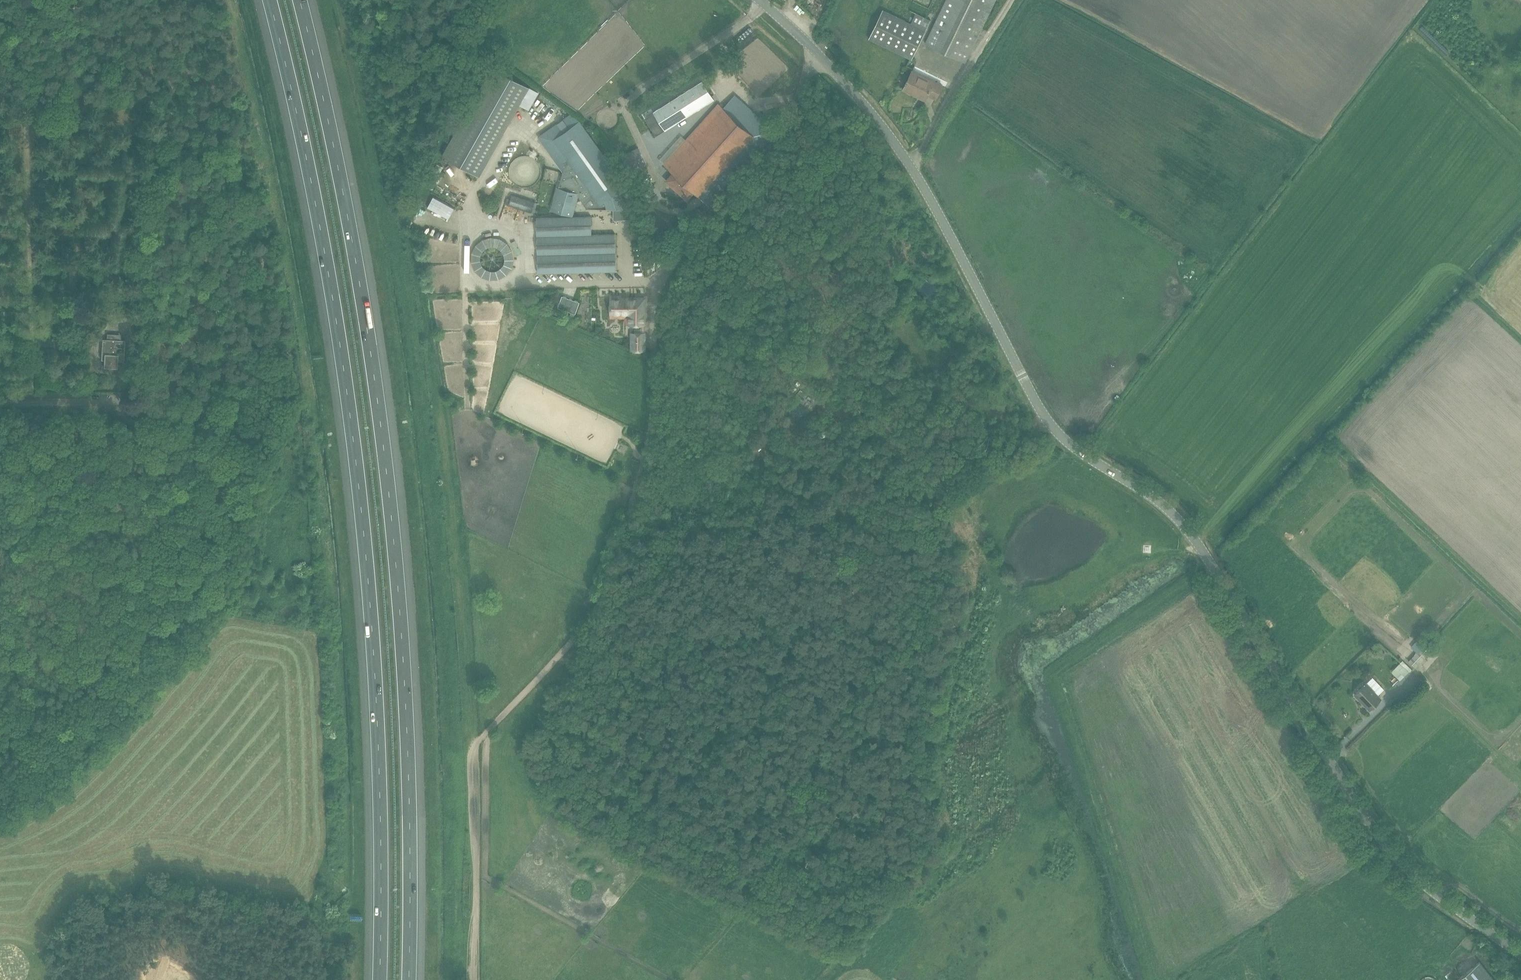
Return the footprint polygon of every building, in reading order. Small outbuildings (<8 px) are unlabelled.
[(965,63),(996,0),(947,0),(926,44),(965,63)] [(912,60),(931,21),(910,11),(905,20),(883,10),(869,39),(912,60)] [(493,66),(443,155),(479,176),(520,105),(530,87),(493,66)] [(926,81),(911,73),(907,81),(906,81),(905,84),(906,84),(903,90),(925,100),(928,95),(936,99),(942,85),(927,78),(926,81)] [(665,131),(690,115),(688,113),(695,108),(697,111),(714,100),(712,96),(714,94),(712,91),(709,92),(702,81),(653,112),(665,131)] [(530,87),(520,105),(528,109),(538,92),(530,87)] [(735,95),(723,108),(691,144),(686,140),(674,153),(664,164),(673,173),(666,181),(687,200),(694,192),(699,196),(707,204),(775,131),(735,95)] [(589,125),(594,133),(609,122),(604,114),(589,125)] [(633,209),(624,181),(580,121),(572,115),(541,137),(563,170),(552,211),(571,216),(578,194),(587,209),(633,209)] [(509,205),(532,212),(535,202),(512,195),(509,205)] [(421,225),(426,219),(421,216),(417,221),(421,225)] [(592,235),(591,216),(537,218),(538,273),(616,271),(615,234),(592,235)] [(414,225),(412,232),(418,234),(420,227),(414,225)] [(573,300),(562,296),(558,307),(575,314),(580,302),(573,300)] [(611,297),(611,314),(630,314),(630,324),(644,324),(644,299),(620,299),(620,297),(611,297)] [(103,339),(102,349),(101,359),(104,360),(104,367),(117,367),(118,360),(124,361),(125,340),(117,340),(117,334),(111,334),(111,339),(103,339)] [(632,350),(644,350),(644,334),(632,334),(632,350)] [(1409,661),(1416,668),(1428,655),(1421,648),(1409,661)] [(1366,683),(1362,688),(1355,695),(1361,701),(1362,701),(1365,704),(1364,705),(1369,710),(1381,699),(1366,683)] [(1480,963),(1459,979),(1494,979),(1480,963)]
